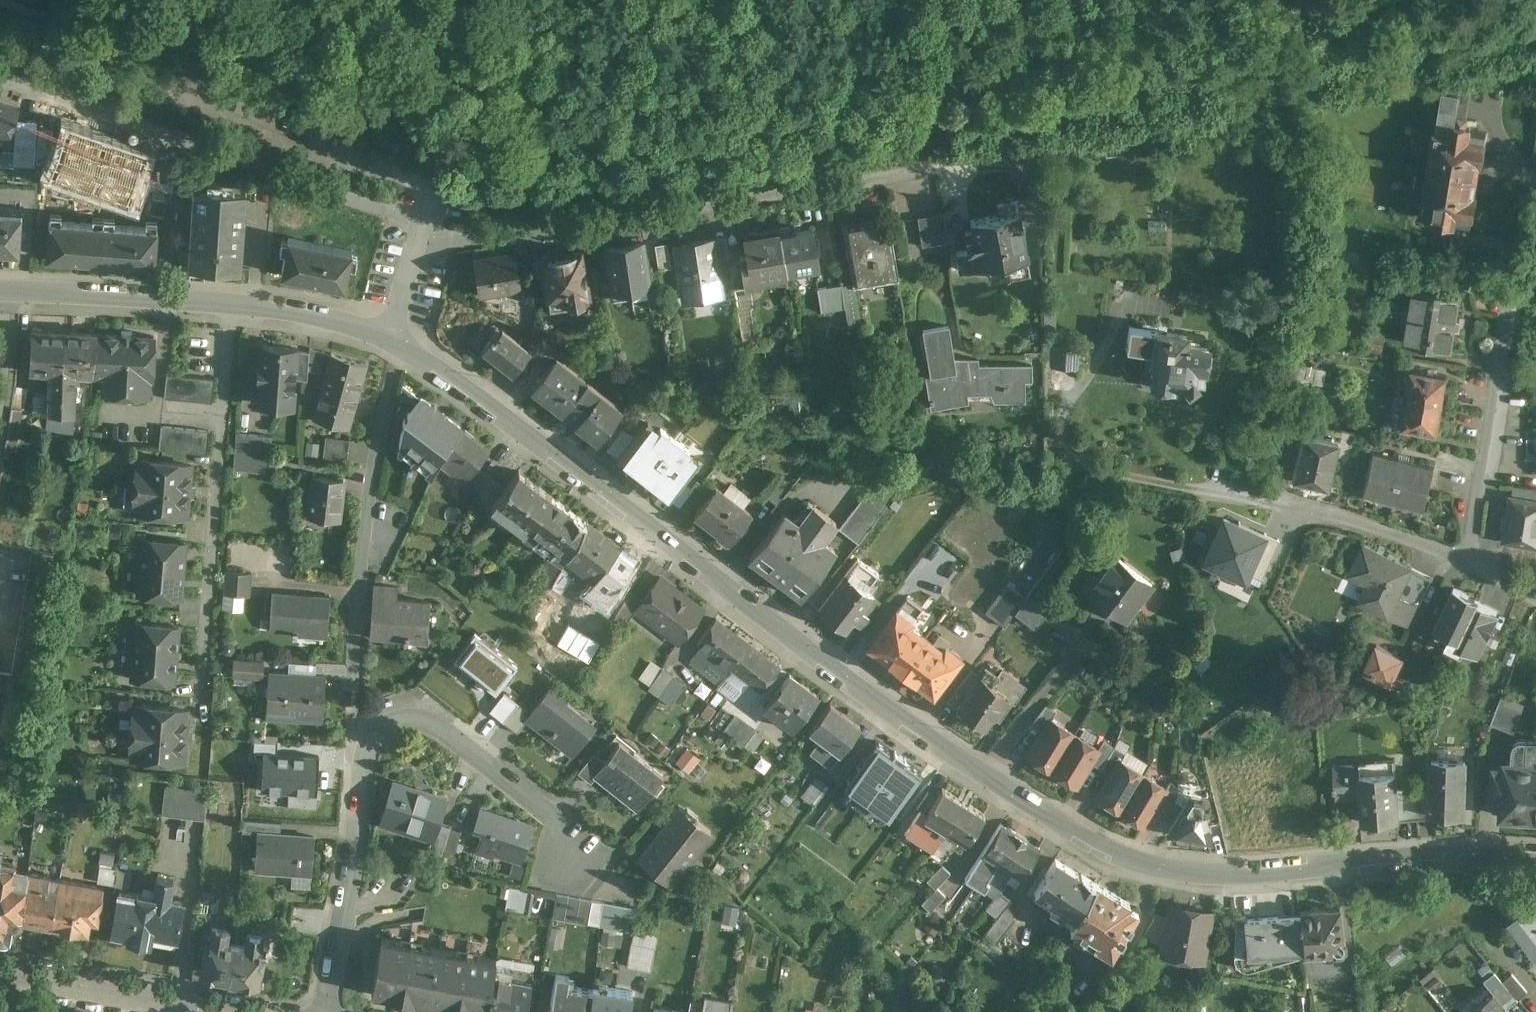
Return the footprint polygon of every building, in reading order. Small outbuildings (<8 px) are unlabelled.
[(1469,96),(1443,91),(1436,127),(1450,130),(1451,126),(1464,128),(1469,96)] [(0,104),(0,140),(8,143),(19,111),(0,104)] [(37,165),(37,124),(17,124),(16,165),(37,165)] [(1464,128),(1451,126),(1450,130),(1436,127),(1428,173),(1475,180),(1478,163),(1481,164),(1486,136),(1469,133),(1469,129),(1464,128)] [(16,145),(6,143),(1,163),(11,165),(16,145)] [(1475,180),(1428,173),(1420,217),(1435,220),(1434,223),(1453,226),(1453,223),(1470,226),(1475,198),(1472,197),(1475,180)] [(246,190),(194,187),(189,267),(241,270),(246,190)] [(1039,190),(996,198),(998,208),(969,214),(971,224),(964,225),(967,243),(955,245),(959,263),(1006,254),(1008,267),(1026,263),(1024,250),(1026,250),(1019,218),(1041,215),(1039,190)] [(0,208),(0,210),(0,251),(9,252),(9,251),(19,252),(20,238),(22,238),(22,228),(20,228),(21,209),(0,208)] [(943,208),(917,212),(922,240),(947,236),(943,208)] [(878,214),(844,219),(854,278),(896,271),(889,228),(880,229),(878,214)] [(101,261),(103,224),(49,220),(47,257),(101,261)] [(812,225),(790,229),(789,222),(779,223),(778,223),(786,266),(818,261),(812,225)] [(778,223),(752,227),(752,226),(747,227),(744,231),(745,236),(747,248),(739,249),(744,281),(760,278),(759,276),(785,272),(785,274),(786,273),(786,266),(778,223)] [(103,224),(101,261),(155,264),(157,228),(103,224)] [(352,252),(289,239),(281,275),(345,288),(352,252)] [(644,239),(606,245),(613,295),(632,291),(631,286),(647,283),(650,283),(650,277),(644,239)] [(667,239),(655,241),(659,265),(671,263),(667,239)] [(715,239),(675,245),(683,291),(720,286),(721,289),(723,289),(715,239)] [(581,250),(554,254),(551,252),(544,254),(540,260),(541,267),(544,269),(550,307),(567,304),(567,302),(585,299),(584,295),(589,295),(581,250)] [(514,252),(474,259),(480,295),(520,288),(514,252)] [(661,275),(650,277),(650,283),(647,283),(650,302),(665,300),(661,275)] [(841,278),(816,281),(820,304),(844,300),(841,278)] [(856,282),(842,284),(841,278),(844,300),(847,318),(861,316),(856,282)] [(1408,318),(1458,325),(1459,320),(1455,319),(1459,297),(1413,290),(1408,318)] [(975,350),(952,350),(947,317),(921,321),(929,365),(924,366),(930,399),(968,392),(966,384),(989,384),(993,392),(1023,392),(1023,373),(1030,372),(1030,356),(975,356),(975,350)] [(1458,325),(1408,318),(1404,345),(1450,352),(1453,330),(1457,331),(1458,325)] [(1186,329),(1130,321),(1127,341),(1148,345),(1145,363),(1153,364),(1151,376),(1156,377),(1155,381),(1166,383),(1167,379),(1171,379),(1172,377),(1183,378),(1187,385),(1197,378),(1204,379),(1206,361),(1204,361),(1204,359),(1207,359),(1211,358),(1212,350),(1210,346),(1207,345),(1208,342),(1185,338),(1186,329)] [(530,352),(502,330),(495,340),(492,338),(482,352),(513,376),(529,355),(531,352),(530,352)] [(65,333),(31,331),(29,372),(49,373),(48,414),(62,415),(63,375),(64,375),(65,333)] [(1384,334),(1365,331),(1362,352),(1381,355),(1384,334)] [(97,334),(65,333),(64,375),(63,375),(62,415),(69,415),(75,415),(76,375),(92,376),(97,334)] [(121,335),(97,334),(92,376),(104,376),(104,389),(149,391),(149,378),(152,378),(154,337),(133,336),(133,334),(121,333),(121,335)] [(542,337),(530,352),(531,352),(529,355),(538,362),(553,343),(542,337)] [(1078,339),(1054,337),(1052,360),(1076,361),(1078,339)] [(553,343),(538,362),(547,369),(556,358),(557,358),(563,350),(553,343)] [(297,349),(263,347),(262,364),(260,364),(258,383),(260,383),(259,400),(293,402),(295,380),(297,352),(297,349)] [(325,353),(310,349),(309,353),(308,371),(319,374),(325,353)] [(309,353),(297,352),(295,380),(307,381),(308,371),(309,353)] [(366,364),(332,355),(333,355),(331,354),(331,356),(314,418),(313,418),(313,420),(349,430),(350,429),(349,428),(366,366),(367,366),(367,364),(366,364)] [(557,358),(556,358),(547,369),(531,391),(597,443),(599,440),(613,422),(623,409),(557,358)] [(1446,379),(1410,373),(1408,386),(1412,387),(1410,402),(1441,407),(1446,379)] [(178,377),(167,376),(164,400),(177,401),(178,377)] [(190,378),(178,377),(177,401),(189,402),(190,378)] [(202,379),(190,378),(189,402),(200,403),(202,379)] [(214,380),(202,379),(200,403),(212,404),(214,380)] [(28,389),(16,387),(13,409),(24,411),(28,389)] [(1441,407),(1410,402),(1407,416),(1404,416),(1402,428),(1437,434),(1441,407)] [(430,406),(423,410),(404,477),(422,482),(425,474),(430,475),(437,451),(443,455),(462,430),(430,406)] [(1528,409),(1527,429),(1535,430),(1535,409),(1529,408),(1528,409)] [(20,411),(12,410),(5,452),(13,454),(20,411)] [(62,415),(48,414),(45,431),(55,432),(55,427),(68,427),(69,415),(62,415)] [(623,429),(609,447),(606,451),(680,507),(694,488),(684,480),(701,457),(649,418),(635,438),(623,429)] [(623,429),(613,422),(599,440),(609,447),(623,429)] [(173,429),(161,428),(159,451),(171,452),(173,429)] [(185,430),(173,429),(171,452),(183,453),(185,430)] [(1527,429),(1527,441),(1535,442),(1535,438),(1535,430),(1527,429)] [(197,430),(185,430),(183,453),(195,454),(197,430)] [(209,431),(197,430),(195,454),(207,455),(209,431)] [(489,450),(462,430),(443,455),(439,463),(465,482),(476,467),(489,450)] [(272,437),(236,434),(234,458),(270,461),(272,437)] [(1333,441),(1303,434),(1293,478),(1323,486),(1326,471),(1332,472),(1335,458),(1330,457),(1333,441)] [(349,441),(326,438),(323,462),(346,465),(349,441)] [(1527,441),(1526,462),(1535,462),(1535,456),(1535,442),(1527,441)] [(1434,470),(1372,455),(1363,494),(1425,508),(1428,496),(1431,483),(1434,470)] [(270,461),(234,458),(233,470),(269,473),(270,461)] [(191,466),(140,462),(139,471),(134,474),(132,501),(136,505),(135,514),(187,518),(191,466)] [(1535,462),(1527,462),(1526,476),(1535,476),(1535,462)] [(492,478),(476,467),(469,477),(465,482),(468,485),(462,493),(474,502),(489,482),(492,478)] [(552,498),(519,473),(504,493),(491,510),(492,511),(523,534),(522,536),(523,536),(551,498),(552,498)] [(780,476),(765,495),(777,504),(792,485),(780,476)] [(343,480),(314,477),(309,519),(338,522),(338,521),(337,521),(339,495),(341,496),(342,494),(340,494),(341,481),(343,481),(343,480)] [(489,482),(474,502),(489,514),(492,511),(491,510),(504,493),(489,482)] [(750,497),(733,484),(726,494),(743,507),(750,497)] [(873,484),(839,528),(858,543),(892,498),(873,484)] [(726,494),(716,486),(707,497),(694,514),(695,515),(718,533),(717,535),(727,542),(728,541),(730,543),(752,514),(743,507),(726,494)] [(1514,487),(1512,498),(1535,502),(1535,489),(1514,487)] [(694,488),(680,507),(694,517),(695,515),(694,514),(707,497),(694,488)] [(587,525),(551,498),(523,536),(552,558),(554,554),(559,558),(563,553),(569,558),(587,525)] [(1511,498),(1503,541),(1535,546),(1535,502),(1512,498),(1511,498)] [(814,506),(800,525),(785,514),(750,559),(801,597),(802,597),(821,571),(835,551),(822,541),(836,522),(814,506)] [(1263,534),(1223,515),(1204,557),(1243,576),(1252,556),(1266,563),(1278,538),(1264,531),(1263,534)] [(621,550),(587,524),(587,525),(569,558),(562,569),(551,589),(551,590),(560,596),(572,580),(589,592),(621,550)] [(185,544),(143,540),(142,550),(138,554),(137,568),(183,572),(185,544)] [(1410,569),(1364,547),(1350,575),(1368,584),(1359,602),(1388,615),(1410,569)] [(54,552),(32,548),(17,638),(39,641),(54,552)] [(1143,575),(1113,552),(1087,587),(1124,615),(1135,599),(1128,594),(1143,575)] [(843,578),(819,610),(833,620),(834,624),(843,631),(847,630),(848,631),(856,620),(861,624),(879,601),(865,591),(878,574),(858,558),(843,578)] [(562,569),(547,561),(537,581),(551,589),(562,569)] [(915,566),(903,582),(912,589),(924,573),(915,566)] [(183,572),(137,568),(136,582),(139,586),(139,596),(181,600),(183,572)] [(1410,569),(1388,615),(1409,625),(1431,579),(1410,569)] [(821,571),(802,597),(801,597),(812,605),(812,604),(811,604),(831,578),(821,571)] [(831,578),(811,604),(812,604),(819,610),(843,578),(836,572),(831,578)] [(251,579),(225,576),(223,595),(242,597),(250,597),(251,579)] [(704,612),(661,580),(643,604),(636,614),(679,646),(704,612)] [(1025,597),(1006,583),(985,612),(1004,626),(1025,597)] [(429,603),(396,601),(397,588),(374,586),(371,637),(426,641),(429,603)] [(1497,613),(1468,599),(1469,596),(1454,589),(1435,628),(1450,635),(1445,645),(1447,646),(1449,641),(1479,655),(1490,632),(1488,631),(1497,613)] [(560,596),(551,590),(544,603),(547,605),(541,613),(541,612),(540,614),(554,624),(556,625),(571,604),(560,596)] [(330,597),(272,594),(270,631),(293,633),(292,637),(297,638),(297,635),(325,637),(325,639),(327,639),(330,597)] [(630,594),(614,622),(624,630),(636,614),(643,604),(630,594)] [(1050,609),(1029,594),(1015,613),(1035,628),(1050,609)] [(242,597),(223,595),(222,611),(241,612),(242,597)] [(897,609),(869,646),(870,647),(871,652),(879,658),(884,657),(901,670),(926,637),(909,624),(922,607),(907,595),(897,609)] [(716,621),(697,646),(702,650),(691,665),(704,675),(721,687),(727,679),(732,672),(750,647),(716,621)] [(178,627),(137,624),(136,634),(131,638),(130,652),(176,655),(178,627)] [(938,635),(933,642),(926,637),(901,670),(918,683),(919,688),(927,694),(932,693),(933,694),(961,657),(946,646),(948,643),(938,635)] [(39,641),(17,638),(11,672),(8,693),(29,697),(39,641)] [(1403,657),(1377,644),(1366,669),(1391,681),(1403,657)] [(780,669),(750,647),(732,672),(749,685),(762,694),(780,669)] [(176,655),(130,652),(129,666),(133,670),(132,680),(174,683),(176,655)] [(262,661),(232,659),(231,671),(262,673),(262,661)] [(289,671),(316,671),(316,663),(289,662),(289,671)] [(0,670),(0,692),(8,693),(11,672),(0,670)] [(663,671),(649,693),(660,700),(675,679),(663,671)] [(323,676),(268,672),(266,713),(321,716),(323,676)] [(749,685),(732,672),(727,679),(744,691),(749,685)] [(819,698),(791,676),(765,711),(793,732),(819,698)] [(1009,696),(980,676),(968,693),(956,709),(958,710),(956,712),(969,721),(970,719),(985,730),(1009,696)] [(675,679),(660,700),(671,708),(685,687),(675,679)] [(744,691),(727,679),(721,687),(718,690),(735,703),(744,691)] [(575,750),(600,717),(551,680),(526,713),(575,750)] [(959,686),(947,703),(956,709),(968,693),(959,686)] [(1521,711),(1499,703),(1490,726),(1513,734),(1521,711)] [(1056,710),(1046,704),(1030,725),(1042,732),(1050,718),(1051,718),(1056,710)] [(188,710),(136,706),(135,715),(131,719),(129,745),(133,749),(132,758),(184,762),(188,710)] [(861,729),(830,707),(811,733),(821,741),(811,755),(831,769),(861,729)] [(1051,718),(1050,718),(1042,732),(1028,756),(1051,770),(1074,733),(1051,718)] [(735,719),(722,737),(732,744),(745,726),(735,719)] [(755,734),(745,726),(732,744),(743,751),(755,734)] [(1098,747),(1074,733),(1051,770),(1075,785),(1090,761),(1098,747)] [(1114,745),(1103,739),(1098,747),(1090,761),(1100,767),(1114,745)] [(1521,739),(1519,740),(1518,740),(1516,741),(1514,743),(1513,745),(1512,747),(1512,762),(1505,761),(1505,770),(1493,770),(1492,796),(1502,797),(1501,816),(1523,817),(1524,819),(1525,820),(1527,821),(1528,822),(1531,823),(1534,822),(1535,821),(1535,820),(1535,740),(1521,739)] [(920,773),(876,741),(848,778),(861,788),(863,789),(865,787),(878,796),(893,807),(894,808),(920,773)] [(663,778),(619,743),(604,761),(596,773),(598,774),(616,788),(616,787),(639,805),(636,810),(637,811),(663,778)] [(1125,751),(1114,745),(1100,767),(1110,773),(1120,758),(1121,758),(1125,751)] [(688,749),(677,763),(691,773),(701,759),(688,749)] [(594,753),(578,773),(591,783),(598,774),(596,773),(604,761),(594,753)] [(1121,758),(1120,758),(1110,773),(1097,796),(1121,810),(1144,773),(1121,758)] [(1465,761),(1432,760),(1431,788),(1430,815),(1432,815),(1457,816),(1457,798),(1464,798),(1465,761)] [(1393,761),(1374,762),(1375,774),(1335,777),(1336,799),(1362,796),(1364,822),(1398,819),(1396,791),(1393,761)] [(1166,786),(1144,773),(1121,810),(1143,824),(1155,804),(1166,786)] [(861,788),(848,778),(842,787),(855,796),(861,788)] [(1170,779),(1166,786),(1155,804),(1165,810),(1177,791),(1177,784),(1170,779)] [(816,780),(802,799),(815,808),(829,790),(816,780)] [(446,799),(393,782),(380,824),(431,840),(433,840),(438,824),(446,799)] [(165,786),(151,784),(147,811),(162,813),(165,786)] [(207,791),(165,786),(162,813),(162,814),(205,819),(207,791)] [(1431,788),(1415,790),(1417,821),(1432,820),(1432,815),(1430,815),(1431,788)] [(829,790),(815,808),(827,817),(840,798),(829,790)] [(938,799),(928,816),(921,812),(921,813),(907,836),(933,852),(934,851),(935,851),(939,843),(964,802),(943,790),(938,799)] [(1415,790),(1396,791),(1398,819),(1398,822),(1417,821),(1415,790)] [(938,799),(929,793),(918,811),(921,813),(921,812),(928,816),(938,799)] [(1193,809),(1199,798),(1190,793),(1172,825),(1203,842),(1215,821),(1193,809)] [(893,807),(878,796),(871,806),(886,817),(893,807)] [(985,815),(964,802),(939,843),(948,848),(955,837),(967,845),(985,815)] [(711,833),(679,808),(639,860),(671,885),(711,833)] [(531,825),(481,810),(475,829),(482,831),(477,847),(520,861),(531,825)] [(281,822),(242,820),(242,833),(257,834),(258,833),(281,834),(281,822)] [(450,828),(438,824),(433,840),(431,840),(428,850),(441,855),(443,850),(450,828)] [(1020,836),(1001,824),(966,882),(985,893),(989,886),(987,884),(996,869),(999,871),(1020,836)] [(462,832),(450,828),(443,850),(455,854),(462,832)] [(281,834),(258,833),(257,834),(256,856),(262,856),(261,871),(311,874),(314,836),(281,834)] [(1039,848),(1020,836),(999,871),(1003,874),(1007,868),(1022,877),(1039,848)] [(948,848),(939,843),(935,851),(934,851),(933,852),(929,856),(940,862),(948,848)] [(1081,875),(1056,859),(1035,892),(1048,900),(1045,906),(1063,917),(1066,912),(1076,918),(1097,883),(1082,873),(1081,875)] [(9,937),(12,922),(15,923),(17,922),(19,921),(21,919),(22,918),(27,877),(26,877),(12,874),(14,863),(0,861),(0,935),(9,937)] [(130,870),(117,868),(114,890),(119,891),(119,890),(127,892),(130,870)] [(942,868),(927,884),(936,892),(937,891),(951,876),(942,868)] [(60,878),(27,872),(26,877),(27,877),(22,918),(34,920),(36,924),(43,925),(46,923),(46,922),(52,923),(60,878)] [(127,892),(119,890),(119,891),(112,930),(130,933),(129,937),(148,940),(149,940),(175,945),(176,936),(177,936),(183,902),(170,900),(174,878),(157,875),(153,896),(127,892)] [(103,885),(60,878),(52,923),(70,926),(73,931),(82,933),(88,929),(90,917),(97,919),(103,885)] [(1129,902),(1097,883),(1076,918),(1070,929),(1083,937),(1081,940),(1094,948),(1095,948),(1111,957),(1138,912),(1127,906),(1129,902)] [(532,891),(509,887),(505,911),(528,915),(532,891)] [(946,899),(937,891),(936,892),(922,907),(930,915),(946,899)] [(1516,907),(1522,915),(1512,923),(1535,954),(1535,891),(1516,907)] [(1011,902),(1001,894),(987,912),(998,920),(1004,912),(1011,902)] [(638,909),(601,902),(599,926),(633,932),(638,909)] [(725,904),(721,922),(735,925),(740,908),(725,904)] [(1209,914),(1171,907),(1170,917),(1165,942),(1164,950),(1201,956),(1209,914)] [(1325,907),(1310,909),(1310,910),(1299,911),(1299,914),(1300,913),(1303,952),(1303,955),(1304,955),(1304,961),(1344,957),(1343,950),(1345,948),(1344,941),(1342,939),(1339,907),(1325,909),(1325,907)] [(998,920),(984,938),(996,947),(1016,921),(1004,912),(998,920)] [(1299,914),(1235,920),(1233,957),(1235,969),(1247,969),(1299,955),(1298,952),(1303,952),(1300,913),(1299,914)] [(1170,917),(1154,914),(1153,919),(1142,938),(1165,942),(1170,917)] [(229,930),(212,927),(210,936),(207,936),(204,955),(201,971),(230,976),(235,943),(227,941),(229,930)] [(643,945),(631,943),(627,967),(651,971),(658,934),(646,932),(643,945)] [(247,933),(244,945),(235,943),(230,976),(258,981),(261,965),(261,966),(265,946),(261,945),(263,936),(247,933)] [(438,1005),(441,949),(381,938),(371,993),(438,1005)] [(438,1005),(476,1011),(487,1011),(494,973),(493,973),(496,959),(441,949),(438,1005)] [(494,973),(487,1011),(525,1011),(531,981),(533,971),(511,967),(510,976),(494,973)] [(567,986),(568,977),(557,975),(555,984),(550,1011),(590,1011),(593,991),(567,986)] [(1527,994),(1511,976),(1503,984),(1518,1002),(1527,994)] [(594,986),(593,991),(590,1011),(628,1011),(631,992),(594,986)] [(1474,1011),(1507,1011),(1505,1009),(1505,1010),(1494,996),(1474,1011)] [(732,1002),(705,997),(702,1011),(730,1011),(732,1002)] [(1449,1003),(1441,1009),(1444,1011),(1456,1011),(1449,1003)]
